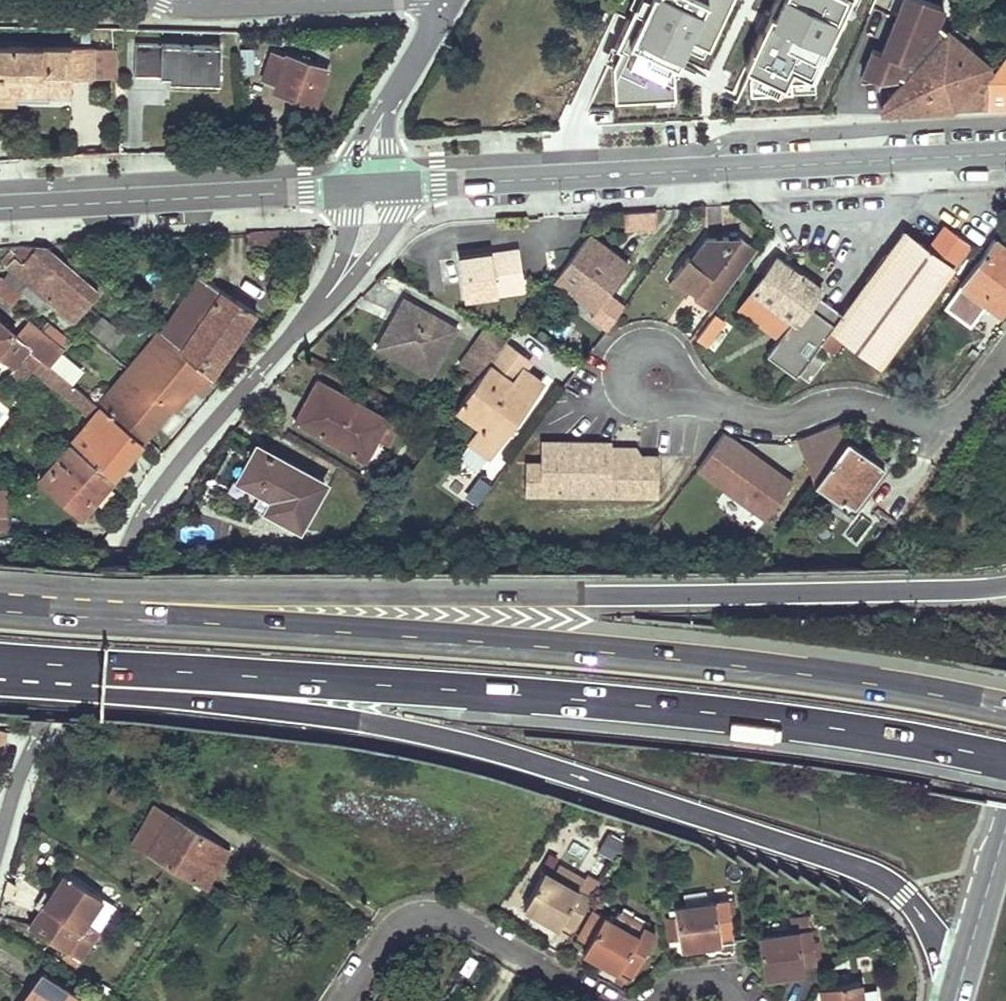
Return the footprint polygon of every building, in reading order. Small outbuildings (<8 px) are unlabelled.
[(722,3),(718,12),(740,22),(748,0),(723,0),(722,3)] [(802,11),(806,2),(800,0),(785,0),(782,10),(800,17),(802,11)] [(910,79),(948,34),(935,23),(943,7),(926,0),(904,0),(887,43),(878,40),(864,74),(880,81),(896,79),(898,73),(910,79)] [(839,26),(802,11),(800,17),(782,10),(765,52),(797,65),(794,73),(816,82),(839,26)] [(986,81),(993,72),(948,34),(910,79),(882,112),(945,109),(986,106),(986,81)] [(134,36),(133,72),(219,75),(220,39),(134,36)] [(113,48),(92,48),(0,46),(0,101),(14,102),(14,91),(31,92),(48,93),(70,93),(70,78),(92,79),(115,79),(113,48)] [(259,78),(267,80),(274,83),(271,91),(314,106),(326,70),(284,55),(283,57),(268,52),(259,78)] [(797,65),(765,52),(762,60),(794,73),(797,65)] [(993,72),(986,81),(986,106),(1005,105),(1005,56),(993,72)] [(48,102),(48,93),(31,92),(14,91),(14,102),(48,102)] [(622,209),(623,228),(656,227),(656,208),(622,209)] [(904,231),(833,328),(831,327),(820,342),(833,352),(844,337),(880,364),(969,243),(946,226),(929,249),(916,240),(904,231)] [(258,257),(269,257),(280,256),(280,231),(245,233),(245,247),(259,247),(258,257)] [(614,284),(619,287),(623,290),(636,273),(588,237),(554,280),(595,310),(614,284)] [(756,249),(738,237),(704,240),(690,259),(686,257),(672,276),(690,289),(692,285),(696,288),(700,291),(697,294),(693,299),(710,311),(756,249)] [(994,308),(999,313),(1005,305),(1005,249),(994,240),(961,284),(987,304),(994,308)] [(28,297),(37,305),(41,301),(47,306),(51,302),(73,322),(97,295),(46,251),(20,247),(14,253),(9,249),(0,260),(0,262),(9,269),(24,283),(19,289),(28,297)] [(519,249),(495,253),(495,258),(519,254),(519,249)] [(519,254),(495,258),(495,253),(459,258),(465,298),(524,289),(519,254)] [(837,320),(824,310),(812,301),(817,295),(811,291),(815,285),(778,258),(775,262),(770,258),(738,302),(769,325),(778,312),(791,321),(767,353),(796,375),(820,342),(831,327),(837,320)] [(19,289),(24,283),(9,269),(4,275),(19,289)] [(690,289),(672,276),(667,282),(685,295),(690,289)] [(160,333),(211,378),(255,313),(199,277),(160,333)] [(13,300),(18,295),(0,280),(0,297),(9,305),(13,300)] [(970,327),(987,304),(961,284),(944,308),(970,327)] [(692,285),(690,289),(697,294),(700,291),(696,288),(692,285)] [(404,301),(385,336),(398,343),(391,356),(431,378),(458,329),(404,301)] [(696,338),(700,341),(705,345),(723,321),(713,314),(696,338)] [(111,348),(117,341),(122,335),(100,317),(89,329),(111,348)] [(63,350),(41,332),(27,320),(14,336),(0,323),(0,359),(13,370),(20,362),(29,351),(48,367),(63,350)] [(49,324),(41,332),(63,350),(70,342),(49,324)] [(508,339),(486,328),(463,361),(482,375),(489,365),(505,343),(508,339)] [(98,408),(139,443),(187,383),(198,393),(211,378),(160,333),(98,408)] [(398,343),(385,336),(378,349),(391,356),(398,343)] [(514,382),(524,369),(530,361),(505,343),(489,365),(514,382)] [(110,479),(139,443),(98,408),(48,367),(29,351),(20,362),(89,421),(69,444),(110,479)] [(541,383),(532,376),(524,369),(514,382),(489,365),(482,375),(457,409),(481,427),(469,442),(489,456),(541,383)] [(317,382),(304,404),(318,412),(331,390),(317,382)] [(295,422),(329,441),(364,461),(377,437),(387,443),(396,426),(331,390),(318,412),(304,404),(295,422)] [(764,519),(794,477),(722,426),(692,468),(764,519)] [(877,474),(871,469),(864,464),(871,456),(846,438),(813,484),(837,501),(840,498),(852,507),(877,474)] [(610,443),(542,442),(542,464),(527,464),(527,495),(657,497),(657,457),(639,456),(610,456),(610,448),(610,443)] [(80,516),(110,479),(69,444),(39,480),(80,516)] [(265,510),(281,520),(298,529),(323,483),(256,446),(237,479),(272,498),(265,510)] [(635,448),(610,448),(610,456),(639,456),(635,448)] [(883,465),(871,456),(864,464),(871,469),(877,474),(883,465)] [(399,545),(399,540),(399,534),(385,535),(385,545),(399,545)] [(416,534),(399,534),(399,540),(399,545),(416,545),(416,534)] [(204,885),(226,849),(156,805),(133,842),(204,885)] [(558,925),(562,919),(573,925),(590,896),(544,869),(523,904),(558,925)] [(100,895),(62,870),(45,896),(51,899),(47,905),(42,901),(27,924),(64,949),(100,895)] [(686,904),(708,901),(707,890),(684,893),(686,904)] [(112,903),(100,895),(64,949),(77,957),(112,903)] [(51,899),(45,896),(42,901),(47,905),(51,899)] [(668,939),(679,938),(680,945),(720,939),(719,932),(733,930),(728,898),(708,901),(686,904),(674,906),(676,915),(665,916),(668,939)] [(638,933),(642,924),(620,912),(616,920),(638,933)] [(603,913),(582,950),(618,970),(622,963),(634,970),(655,931),(642,924),(638,933),(616,920),(603,913)] [(791,929),(811,927),(809,914),(790,917),(791,929)] [(811,927),(791,929),(758,934),(760,952),(763,975),(803,969),(802,960),(815,959),(811,927)] [(634,970),(622,963),(618,970),(617,971),(629,978),(634,970)] [(42,970),(26,992),(31,996),(28,1000),(87,1000),(42,970)] [(861,988),(860,979),(819,984),(821,1000),(863,1000),(861,988)] [(875,986),(861,988),(863,1000),(877,1000),(875,986)] [(389,990),(382,1000),(405,1000),(389,990)] [(420,991),(414,1000),(435,1000),(420,991)] [(31,996),(26,992),(20,1000),(28,1000),(31,996)]
